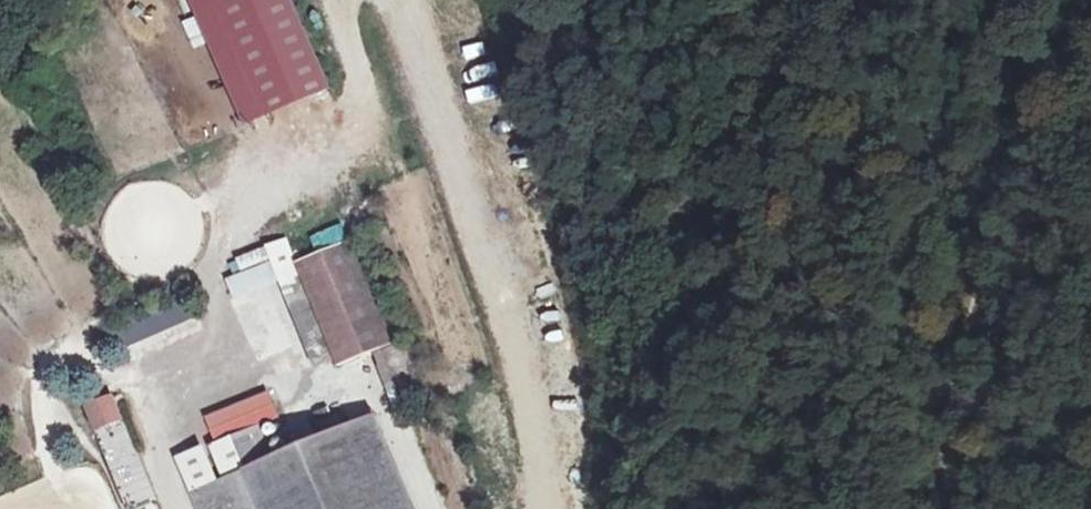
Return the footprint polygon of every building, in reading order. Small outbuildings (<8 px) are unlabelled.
[(266,119),(331,90),(292,0),(214,0),(266,119)] [(194,50),(207,45),(197,17),(183,22),(194,50)] [(298,264),(341,367),(393,345),(350,242),(298,264)] [(227,282),(234,298),(280,280),(277,273),(273,264),(227,282)] [(280,280),(316,365),(332,358),(293,266),(277,273),(280,280)] [(109,330),(116,347),(192,315),(185,297),(109,330)] [(380,357),(403,410),(428,398),(406,346),(380,357)] [(107,400),(92,406),(100,427),(115,420),(107,400)] [(279,417),(272,401),(210,426),(216,442),(279,417)] [(306,418),(317,442),(350,427),(340,404),(306,418)] [(231,478),(203,490),(211,508),(414,508),(375,417),(350,427),(317,442),(276,460),(262,426),(232,439),(245,472),(231,478)] [(245,472),(232,439),(217,445),(231,478),(245,472)]
